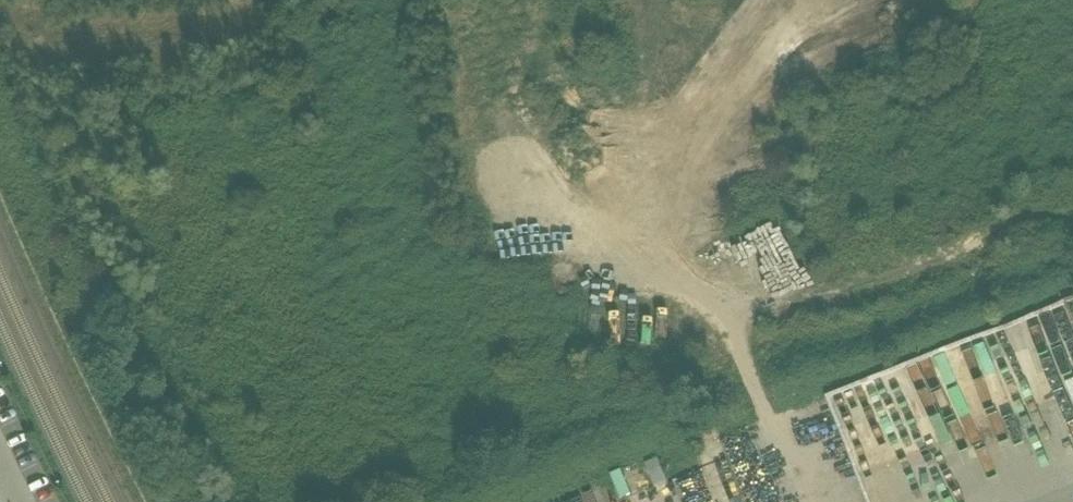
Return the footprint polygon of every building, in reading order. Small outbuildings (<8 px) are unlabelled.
[(646,465),(655,488),(667,484),(658,460),(646,465)]
